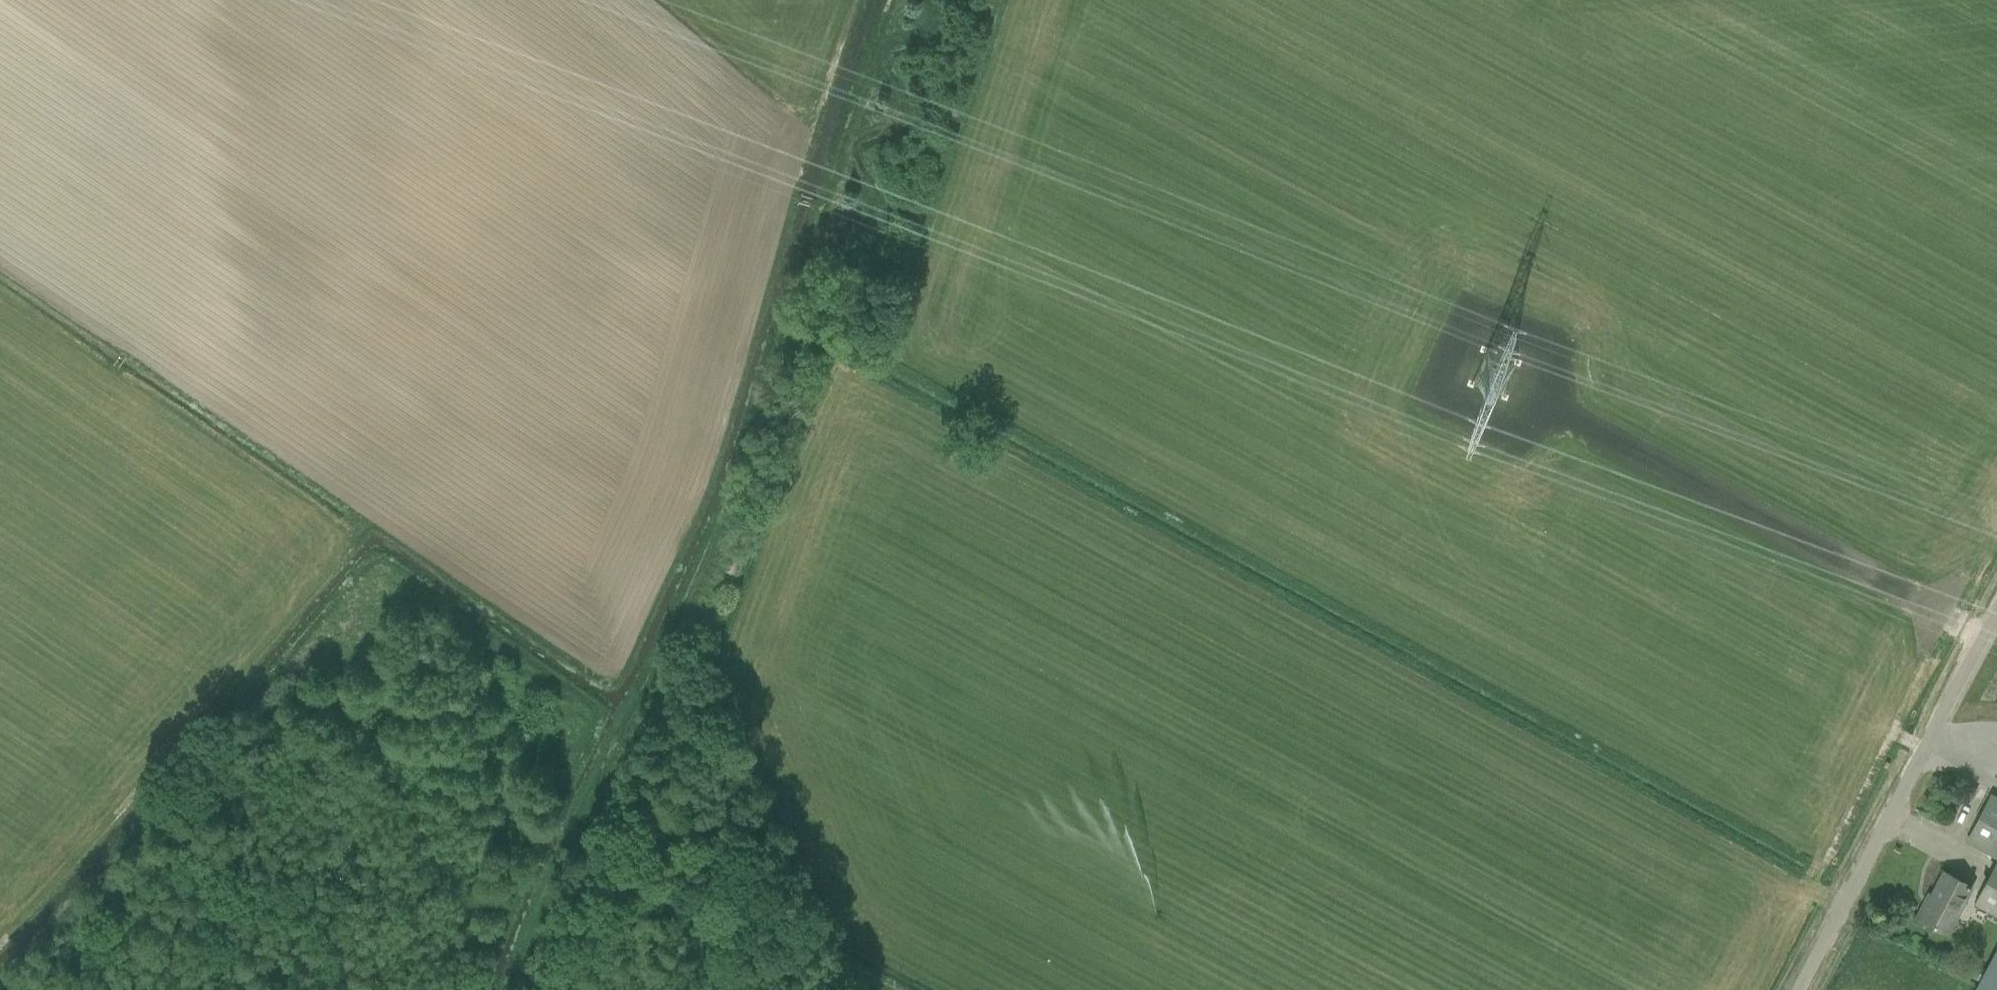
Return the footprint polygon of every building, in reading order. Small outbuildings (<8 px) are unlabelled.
[(1967,841),(1996,856),(1996,798),(1991,795),(1967,841)] [(1976,904),(1996,915),(1996,863),(1976,904)] [(1917,918),(1935,927),(1947,933),(1971,886),(1945,873),(1933,896),(1929,894),(1917,918)] [(1975,989),(1996,989),(1996,948),(1975,989)]
